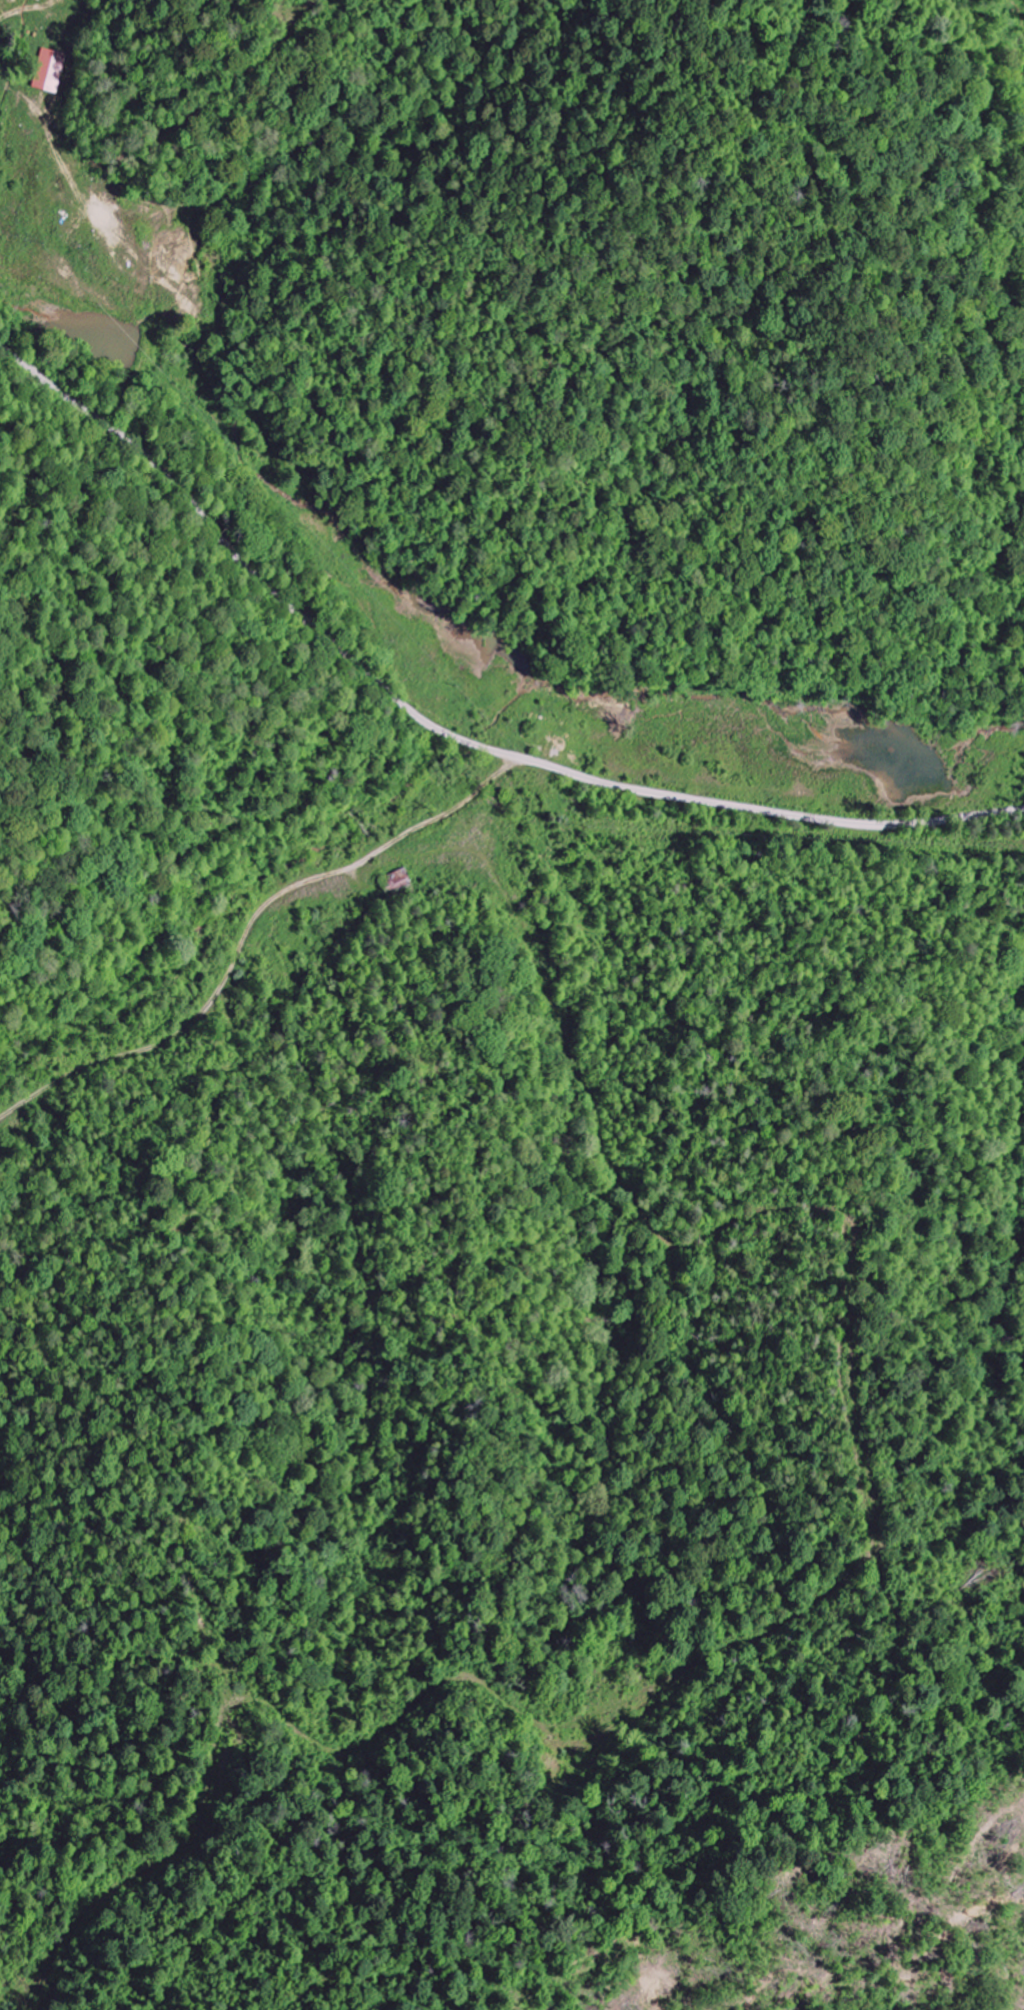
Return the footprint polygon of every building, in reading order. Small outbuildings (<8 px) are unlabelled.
[(59,94),(68,55),(42,49),(33,88),(59,94)]
